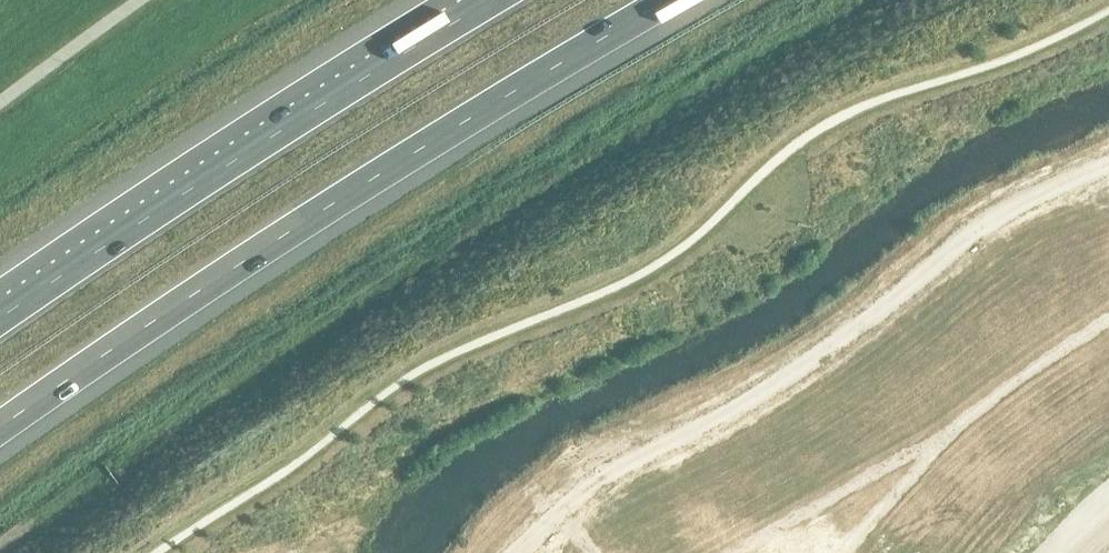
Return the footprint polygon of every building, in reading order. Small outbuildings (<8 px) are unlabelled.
[(935,451),(925,460),(932,467),(941,457),(935,451)] [(925,460),(916,470),(922,476),(932,467),(925,460)] [(915,482),(905,492),(912,498),(921,489),(915,482)] [(905,492),(896,501),(902,508),(912,498),(905,492)] [(888,509),(879,519),(885,525),(895,515),(888,509)] [(879,519),(869,528),(876,534),(885,525),(879,519)] [(863,537),(854,547),(861,552),(869,542),(863,537)] [(930,552),(949,552),(938,544),(930,552)]
